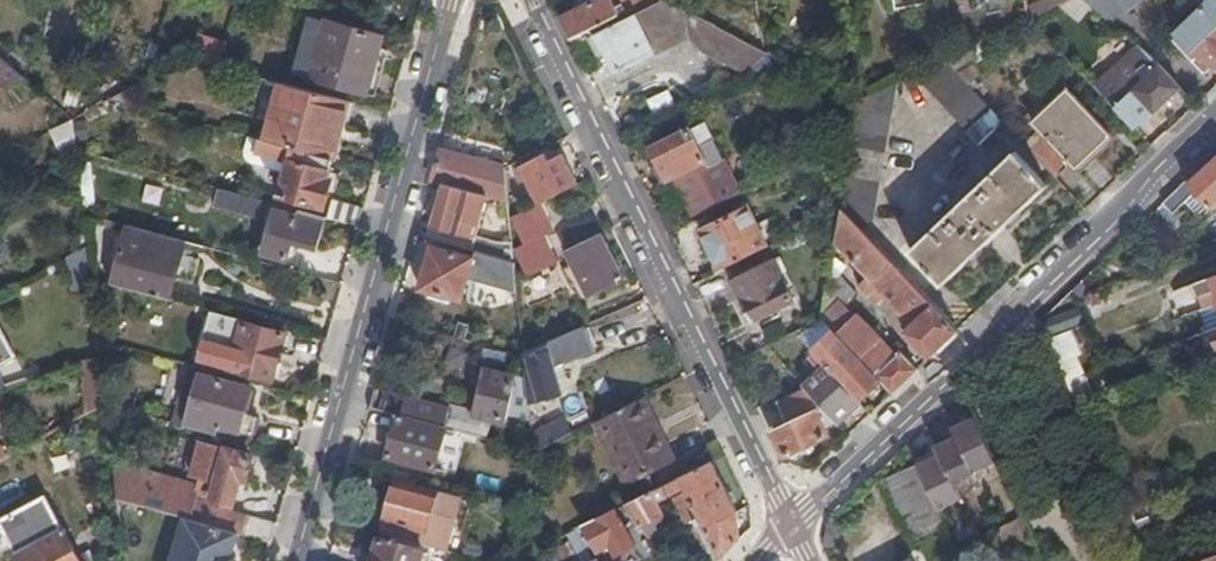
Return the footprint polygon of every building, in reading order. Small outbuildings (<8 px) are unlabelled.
[(560,16),(575,46),(592,37),(667,0),(594,0),(576,9),(560,16)] [(576,9),(594,0),(574,0),(572,1),(576,9)] [(667,0),(592,37),(601,54),(611,50),(621,70),(654,55),(655,56),(670,49),(669,47),(690,37),(703,51),(744,72),(753,66),(766,57),(771,54),(763,50),(749,43),(667,0)] [(1030,18),(1057,5),(1061,3),(1060,0),(1045,0),(1029,8),(1030,18)] [(1057,5),(1077,21),(1090,3),(1087,0),(1067,0),(1061,3),(1057,5)] [(1090,3),(1114,22),(1141,0),(1087,0),(1090,3)] [(1203,7),(1215,20),(1215,0),(1210,0),(1203,7)] [(1203,7),(1176,33),(1179,36),(1174,40),(1205,72),(1212,65),(1214,66),(1215,64),(1215,20),(1203,7)] [(309,78),(325,21),(311,17),(294,73),(309,78)] [(763,46),(759,19),(745,22),(749,43),(763,50),(763,46)] [(383,37),(325,21),(309,78),(367,93),(383,37)] [(192,55),(222,64),(228,44),(198,35),(192,55)] [(947,59),(943,36),(926,38),(929,69),(947,59)] [(984,41),(947,59),(958,71),(991,55),(984,41)] [(1141,45),(1095,87),(1136,129),(1182,87),(1152,54),(1141,45)] [(766,57),(753,66),(758,72),(771,64),(766,57)] [(22,76),(0,58),(0,88),(22,76)] [(929,69),(916,75),(967,130),(992,107),(958,71),(947,59),(929,69)] [(864,101),(863,91),(840,79),(836,87),(864,102),(864,101)] [(270,124),(266,141),(331,159),(347,101),(267,80),(257,120),(270,124)] [(900,83),(864,101),(864,102),(858,139),(844,209),(863,230),(873,219),(900,83)] [(64,102),(77,106),(82,91),(69,86),(64,102)] [(1027,143),(1058,177),(1073,162),(1078,167),(1113,135),(1070,88),(1034,121),(1041,129),(1027,143)] [(331,159),(333,160),(338,161),(354,103),(347,101),(331,159)] [(992,107),(967,130),(981,144),(1005,121),(992,107)] [(65,151),(76,148),(72,120),(54,130),(65,151)] [(675,175),(696,217),(741,195),(705,122),(652,148),(668,179),(675,175)] [(266,141),(260,140),(257,153),(290,162),(281,196),(324,208),(332,179),(328,177),(333,160),(331,159),(266,141)] [(1048,186),(1016,151),(911,251),(944,285),(1048,186)] [(440,152),(432,181),(446,185),(434,226),(466,235),(469,225),(479,228),(488,196),(509,202),(506,169),(505,169),(493,166),(440,152)] [(521,166),(540,204),(577,184),(562,155),(543,164),(539,156),(521,166)] [(495,157),(493,166),(505,169),(506,160),(495,157)] [(1188,184),(1185,181),(1162,202),(1173,214),(1184,204),(1197,217),(1211,210),(1215,205),(1215,157),(1188,184)] [(229,178),(225,190),(260,200),(264,185),(241,178),(229,178)] [(225,190),(217,188),(214,198),(220,199),(220,203),(262,215),(265,201),(260,200),(225,190)] [(328,218),(358,226),(363,209),(333,201),(328,218)] [(540,204),(511,218),(525,244),(517,249),(530,276),(558,262),(544,235),(553,230),(540,204)] [(701,232),(721,271),(767,248),(747,209),(701,232)] [(959,330),(863,230),(844,209),(844,211),(826,304),(824,318),(837,331),(883,380),(894,392),(918,369),(894,344),(889,350),(847,308),(860,296),(840,275),(847,268),(842,262),(848,256),(868,277),(877,287),(909,320),(905,323),(910,328),(905,332),(930,358),(959,330)] [(317,250),(326,218),(299,210),(297,217),(276,212),(264,254),(288,260),(293,243),(317,250)] [(83,214),(85,224),(94,224),(93,216),(83,214)] [(111,283),(169,299),(174,279),(193,284),(200,259),(181,254),(185,240),(126,225),(111,283)] [(1158,269),(1196,255),(1183,227),(1167,233),(1167,235),(1146,243),(1158,269)] [(477,234),(472,251),(477,253),(515,263),(512,229),(500,229),(500,239),(477,234)] [(624,278),(602,234),(565,253),(587,297),(624,278)] [(74,292),(92,290),(91,278),(87,246),(65,258),(74,274),(74,292)] [(515,263),(477,253),(476,258),(434,247),(423,289),(465,300),(470,284),(519,297),(515,263)] [(733,282),(753,323),(795,302),(774,261),(733,282)] [(1194,283),(1205,310),(1215,306),(1215,275),(1194,283)] [(874,290),(877,287),(868,277),(860,285),(877,304),(882,299),(874,290)] [(1075,301),(1048,311),(1038,321),(1047,339),(1071,330),(1085,325),(1075,301)] [(792,320),(798,332),(815,323),(824,318),(826,304),(792,320)] [(1205,310),(1197,312),(1206,332),(1209,331),(1215,329),(1215,306),(1205,310)] [(837,331),(824,318),(815,323),(801,336),(815,351),(837,331)] [(272,381),(285,333),(242,322),(238,336),(226,333),(216,365),(272,381)] [(591,351),(580,328),(548,342),(550,350),(528,358),(539,401),(563,394),(555,367),(591,351)] [(1071,330),(1047,339),(1058,364),(1081,355),(1071,330)] [(860,401),(883,380),(837,331),(815,351),(817,354),(860,401)] [(1047,342),(1039,345),(1046,360),(1054,357),(1047,342)] [(507,352),(487,347),(483,361),(504,366),(507,352)] [(1208,357),(1212,370),(1215,369),(1215,353),(1208,357)] [(825,408),(838,422),(860,401),(817,354),(811,360),(823,372),(806,386),(808,389),(825,408)] [(526,378),(529,403),(539,401),(528,358),(525,358),(526,378)] [(89,414),(106,404),(100,360),(85,360),(84,361),(89,414)] [(514,416),(530,420),(529,403),(526,378),(487,369),(476,418),(512,427),(514,416)] [(187,426),(250,444),(258,415),(245,412),(252,388),(201,375),(187,426)] [(828,434),(826,429),(817,412),(825,408),(808,389),(780,403),(790,424),(776,432),(786,454),(828,434)] [(113,403),(131,408),(134,396),(116,391),(113,403)] [(407,397),(402,417),(445,428),(450,409),(407,397)] [(643,397),(595,421),(629,486),(671,464),(657,438),(663,434),(643,397)] [(826,429),(838,422),(825,408),(817,412),(826,429)] [(532,429),(534,452),(575,432),(564,412),(532,429)] [(402,417),(400,416),(389,457),(435,470),(447,429),(445,428),(402,417)] [(994,461),(974,417),(954,427),(957,436),(973,470),(994,461)] [(957,436),(937,447),(940,456),(956,489),(977,479),(973,470),(957,436)] [(239,532),(272,542),(277,524),(231,511),(240,479),(246,481),(253,457),(202,443),(192,476),(200,479),(197,487),(113,463),(117,498),(185,518),(239,532)] [(940,456),(918,466),(918,467),(938,509),(960,497),(956,489),(940,456)] [(711,560),(718,560),(737,543),(739,539),(736,512),(713,462),(654,492),(660,501),(684,488),(687,492),(677,498),(690,523),(695,521),(698,527),(694,530),(701,545),(706,543),(711,554),(711,560)] [(938,509),(918,467),(884,484),(909,538),(944,521),(938,509)] [(398,477),(397,484),(415,488),(417,482),(398,477)] [(381,514),(377,531),(447,550),(459,499),(415,488),(397,484),(388,515),(381,514)] [(629,505),(643,525),(666,514),(660,501),(654,492),(629,505)] [(43,495),(0,519),(0,528),(11,549),(18,560),(78,560),(43,495)] [(616,511),(576,531),(587,551),(598,545),(601,551),(612,545),(618,556),(635,545),(616,511)] [(237,557),(233,555),(239,532),(185,518),(172,560),(236,560),(237,557)] [(1033,547),(1020,518),(1000,528),(1006,543),(1013,541),(1020,554),(1033,547)] [(11,549),(0,528),(0,554),(11,549)] [(569,535),(572,542),(582,560),(593,560),(587,551),(576,531),(569,535)] [(425,549),(382,537),(375,560),(422,560),(425,549)] [(572,542),(551,553),(554,560),(582,560),(572,542)]
